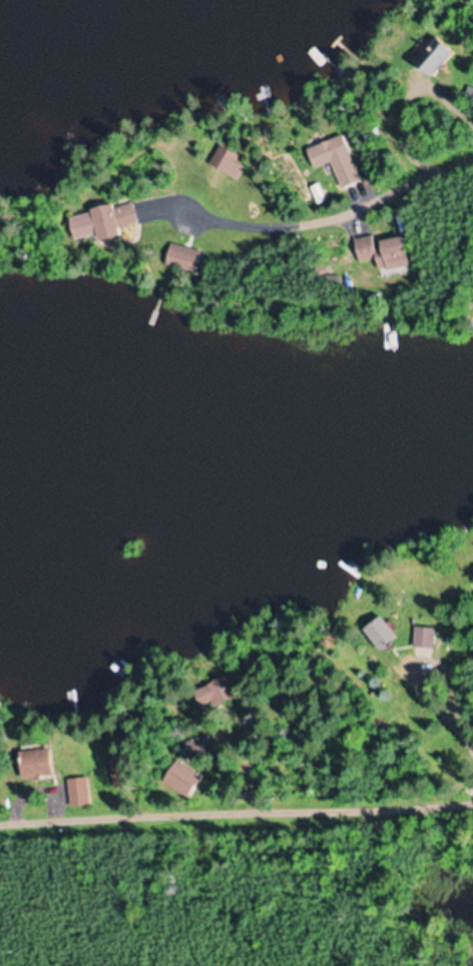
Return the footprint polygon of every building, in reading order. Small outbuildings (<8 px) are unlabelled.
[(433,77),(455,52),(435,35),(413,61),(433,77)] [(361,180),(343,136),(307,151),(314,169),(331,162),(342,188),(361,180)] [(91,211),(93,218),(77,222),(82,243),(140,229),(133,201),(91,211)] [(409,266),(404,236),(376,241),(374,235),(355,238),(360,262),(377,259),(379,272),(409,266)] [(197,273),(201,252),(169,247),(165,267),(197,273)] [(434,628),(414,628),(414,647),(434,647),(434,628)] [(194,693),(202,711),(227,700),(224,693),(234,688),(229,677),(194,693)] [(23,780),(54,775),(50,747),(19,752),(23,780)] [(121,786),(115,759),(107,760),(113,787),(121,786)] [(203,779),(182,760),(162,781),(183,800),(203,779)] [(90,804),(88,777),(68,779),(70,805),(90,804)]
